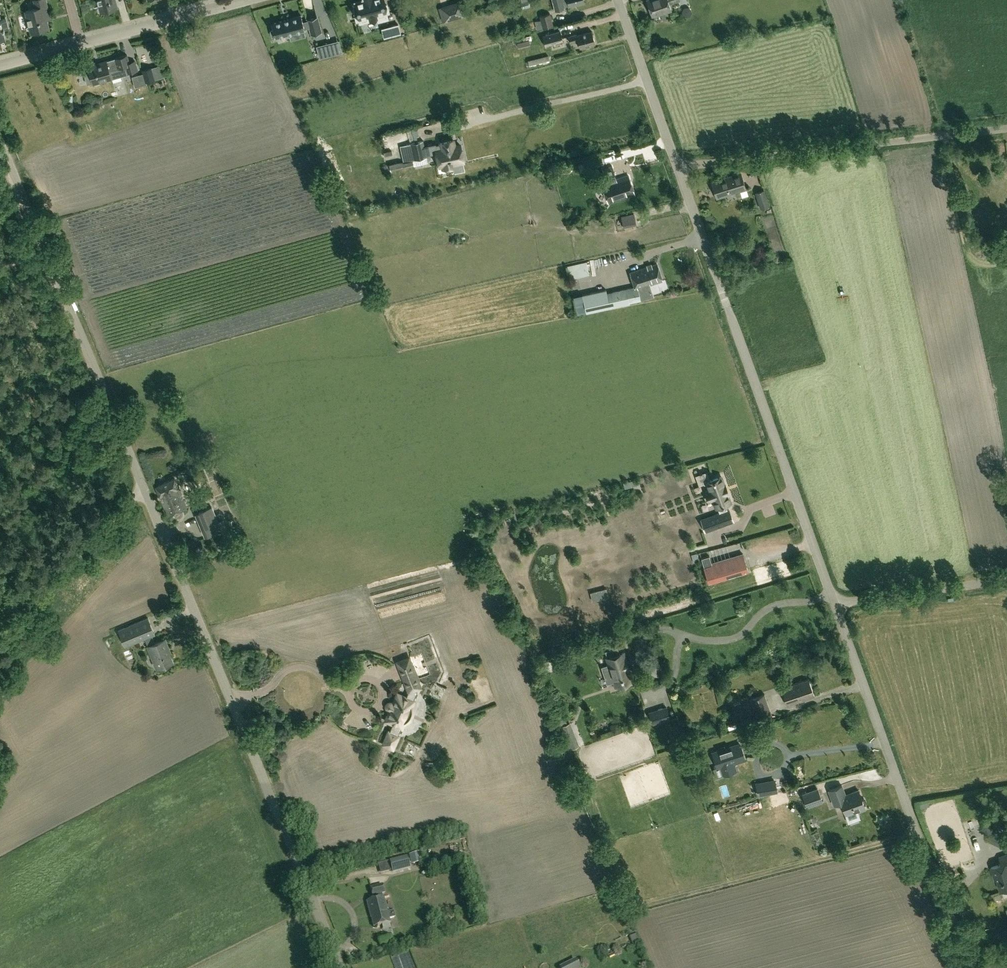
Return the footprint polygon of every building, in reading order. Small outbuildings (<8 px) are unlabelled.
[(48,27),(44,13),(48,12),(45,0),(34,0),(36,7),(25,10),(31,32),(48,27)] [(99,4),(98,5),(99,11),(116,7),(114,0),(98,0),(99,4)] [(309,12),(317,10),(314,0),(305,0),(309,12)] [(359,20),(359,23),(377,18),(378,21),(389,18),(387,13),(390,12),(388,2),(384,3),(383,0),(363,0),(354,2),(355,6),(353,7),(357,21),(359,20)] [(584,0),(553,0),(555,10),(564,7),(564,6),(584,1),(584,0)] [(671,9),(669,4),(679,1),(679,0),(647,0),(653,16),(671,9)] [(463,14),(461,5),(460,2),(451,5),(454,17),(463,14)] [(446,19),(454,17),(451,5),(442,7),(446,19)] [(536,29),(541,28),(554,26),(553,24),(550,13),(539,16),(540,19),(534,21),(536,29)] [(291,17),(271,22),(273,29),(270,30),(272,36),(275,35),(275,37),(305,30),(304,28),(309,27),(311,35),(322,32),(318,16),(307,19),(302,21),(300,14),(290,16),(291,17)] [(398,23),(389,26),(392,35),(401,33),(398,23)] [(545,47),(563,41),(560,30),(542,35),(545,47)] [(595,43),(592,30),(577,34),(568,36),(570,42),(578,39),(580,47),(595,43)] [(330,55),(327,42),(316,45),(319,57),(330,55)] [(89,68),(83,70),(87,83),(94,82),(94,83),(112,78),(128,74),(128,72),(138,69),(135,59),(129,61),(127,53),(106,60),(106,59),(88,64),(89,68)] [(531,63),(548,59),(547,54),(530,58),(531,63)] [(146,81),(155,78),(151,67),(142,69),(143,73),(145,81),(146,81)] [(423,140),(400,145),(403,161),(404,162),(413,160),(426,157),(427,157),(426,155),(437,152),(439,163),(439,166),(442,165),(443,167),(452,166),(451,163),(464,161),(463,159),(465,159),(463,151),(462,151),(460,144),(454,145),(454,144),(452,145),(451,140),(440,142),(440,144),(435,145),(435,144),(424,146),(423,140)] [(588,169),(602,164),(599,156),(585,161),(588,169)] [(980,174),(990,168),(984,158),(975,163),(980,174)] [(390,169),(414,164),(413,160),(404,162),(403,161),(389,164),(390,169)] [(607,182),(602,183),(608,202),(634,194),(628,175),(616,179),(612,165),(602,168),(607,182)] [(746,188),(743,180),(744,180),(741,171),(711,181),(712,182),(710,183),(712,190),(714,189),(717,198),(735,192),(737,195),(741,194),(740,190),(746,188)] [(760,209),(769,205),(763,189),(754,192),(760,209)] [(623,228),(636,225),(634,213),(633,212),(621,215),(623,228)] [(573,264),(576,277),(589,274),(586,261),(573,264)] [(635,287),(607,293),(606,290),(582,295),(586,312),(610,306),(650,297),(647,285),(662,280),(657,263),(630,272),(635,287)] [(719,512),(701,519),(705,530),(732,520),(728,509),(727,509),(725,504),(730,502),(727,493),(728,493),(724,483),(724,484),(721,475),(709,480),(712,488),(705,491),(708,500),(712,499),(715,507),(717,506),(719,512)] [(167,515),(186,507),(174,477),(155,485),(167,515)] [(205,536),(222,529),(212,505),(195,512),(205,536)] [(233,555),(236,545),(220,540),(217,549),(233,555)] [(709,556),(701,558),(708,583),(722,578),(747,571),(745,564),(744,560),(742,553),(711,562),(709,556)] [(154,642),(151,635),(154,634),(147,617),(118,629),(125,646),(144,638),(153,661),(153,662),(154,667),(156,667),(156,668),(157,668),(161,670),(165,668),(166,664),(172,662),(168,653),(170,652),(164,638),(154,642)] [(602,667),(601,667),(604,676),(611,673),(614,681),(615,686),(632,681),(628,669),(625,659),(625,660),(623,653),(619,654),(617,648),(608,651),(610,656),(606,658),(609,665),(602,667)] [(425,656),(415,659),(422,679),(432,676),(425,656)] [(397,693),(386,720),(393,723),(383,744),(393,748),(403,724),(405,723),(408,720),(410,718),(412,715),(413,713),(413,710),(413,706),(412,704),(418,692),(416,688),(420,687),(417,680),(419,679),(410,657),(398,662),(409,690),(406,697),(397,693)] [(787,705),(813,696),(808,679),(781,688),(787,705)] [(757,720),(772,715),(764,693),(749,698),(757,720)] [(859,700),(846,704),(850,718),(863,715),(859,700)] [(670,717),(666,706),(654,709),(658,721),(670,717)] [(568,750),(579,746),(570,722),(559,727),(568,750)] [(739,744),(712,752),(717,768),(713,769),(716,777),(723,774),(736,770),(733,763),(744,759),(739,744)] [(758,795),(768,793),(765,781),(756,782),(758,795)] [(844,797),(842,791),(843,791),(842,786),(829,791),(834,805),(840,803),(844,815),(846,815),(848,820),(859,816),(858,812),(865,809),(864,804),(865,803),(863,799),(862,800),(859,790),(851,793),(851,795),(844,797)] [(806,808),(822,802),(818,788),(801,793),(806,808)] [(784,792),(770,795),(772,803),(786,800),(784,792)] [(985,832),(996,829),(991,814),(980,817),(985,832)] [(991,866),(993,873),(995,873),(997,879),(1001,889),(1006,887),(1006,854),(1002,855),(1004,862),(1001,863),(991,866)] [(393,873),(411,869),(408,856),(390,860),(393,873)] [(382,899),(381,895),(384,894),(382,886),(371,889),(373,897),(374,896),(375,901),(367,903),(368,904),(367,906),(368,910),(369,910),(374,927),(390,923),(389,919),(395,918),(393,912),(387,914),(384,898),(382,899)] [(381,947),(392,943),(389,935),(378,939),(381,947)] [(559,967),(560,967),(580,967),(577,962),(576,960),(559,967)]
